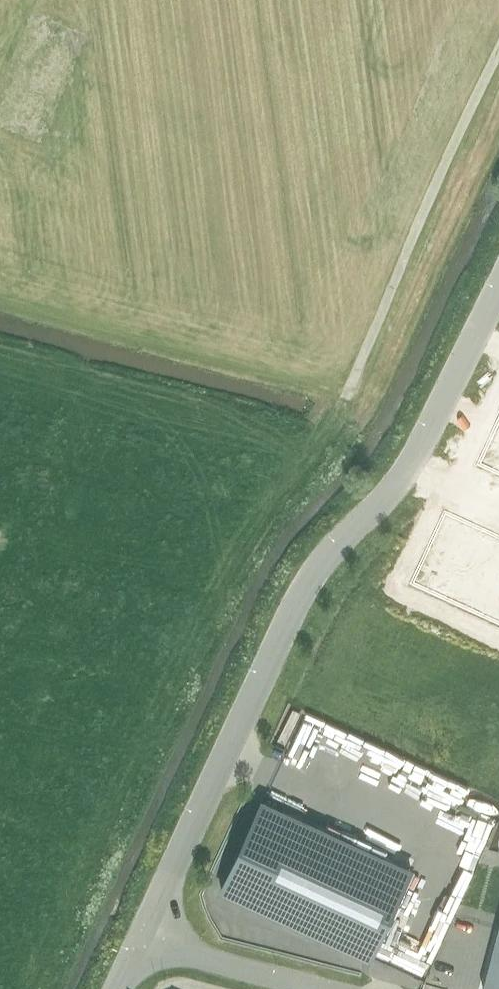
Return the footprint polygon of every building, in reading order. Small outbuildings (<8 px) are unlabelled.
[(483,466),(498,473),(498,428),(483,466)] [(420,588),(498,621),(498,535),(451,514),(420,588)] [(265,798),(222,891),(371,960),(414,867),(265,798)] [(483,987),(484,987),(485,986),(495,988),(498,988),(498,927),(483,987)]
